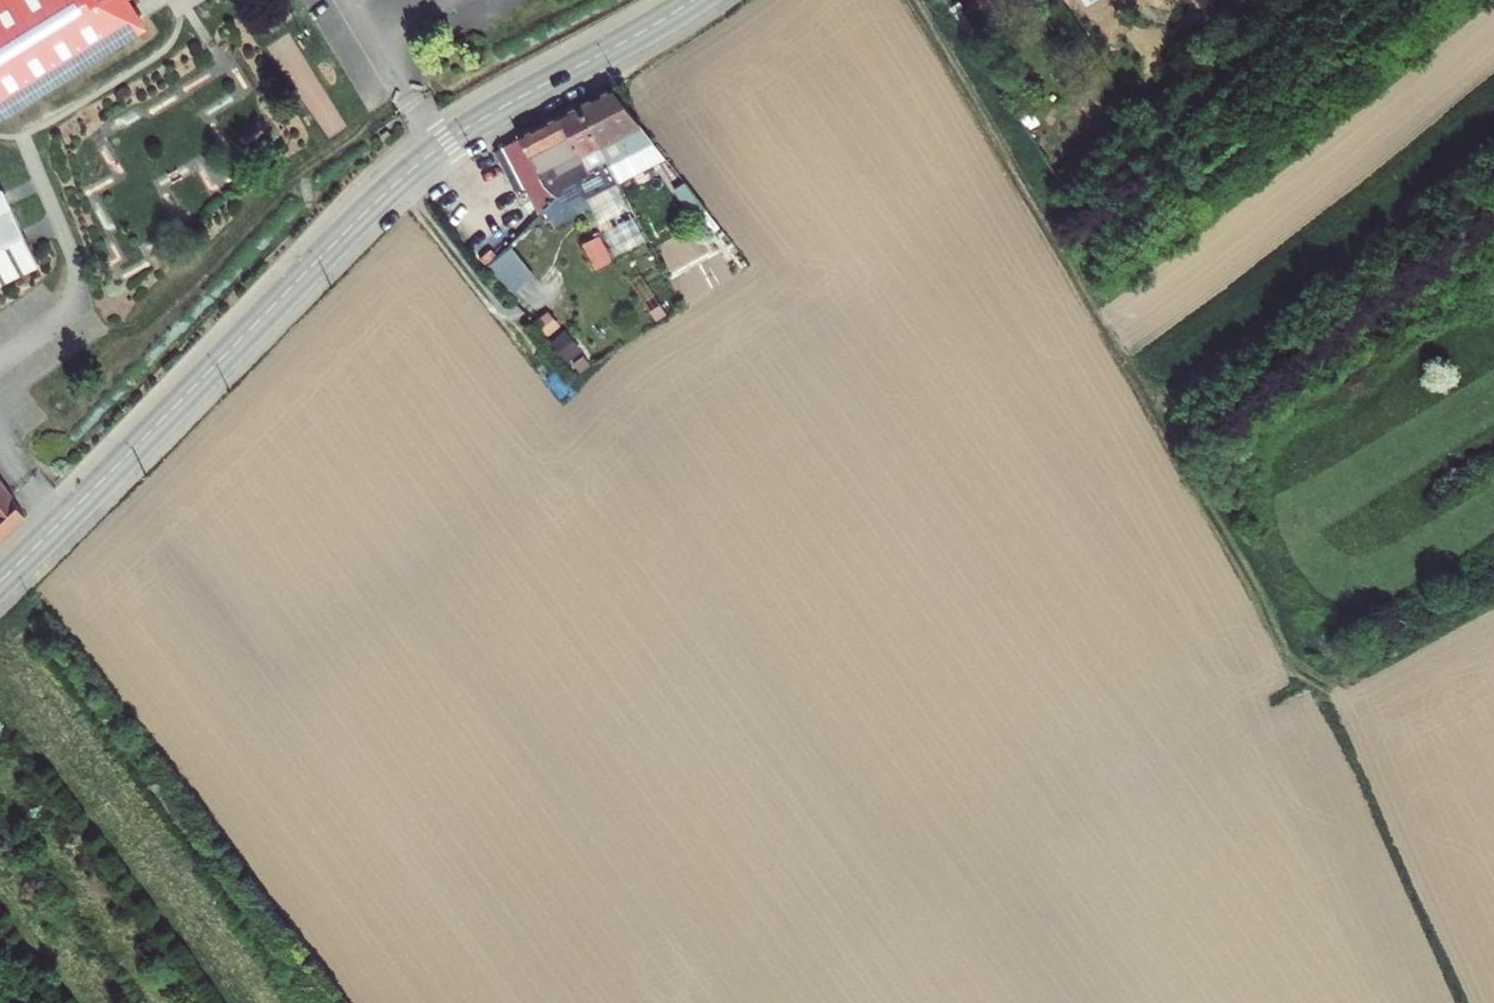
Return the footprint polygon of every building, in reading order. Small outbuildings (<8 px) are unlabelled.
[(145,24),(138,13),(130,0),(0,0),(0,113),(145,24)] [(614,89),(599,97),(605,111),(623,101),(614,89)] [(599,97),(579,107),(609,165),(618,182),(637,173),(629,155),(656,142),(623,101),(605,111),(599,97)] [(609,165),(579,107),(559,117),(588,175),(609,165)] [(588,175),(559,117),(518,137),(503,146),(537,216),(542,211),(564,187),(588,175)] [(629,155),(637,173),(668,158),(656,142),(629,155)] [(609,165),(588,175),(564,187),(542,211),(550,230),(589,211),(583,200),(618,182),(609,165)] [(647,239),(618,182),(583,200),(589,211),(602,235),(582,244),(593,268),(647,239)] [(700,196),(688,182),(679,189),(691,204),(700,196)] [(2,186),(0,187),(0,278),(38,259),(2,186)] [(694,208),(704,201),(700,196),(691,204),(694,208)] [(515,254),(490,274),(508,297),(534,277),(515,254)] [(667,314),(660,303),(649,310),(656,321),(667,314)] [(545,341),(562,328),(547,309),(531,321),(545,341)] [(564,365),(581,352),(566,333),(550,345),(564,365)] [(580,371),(588,365),(582,357),(574,363),(580,371)] [(22,511),(0,477),(0,530),(22,511)]
